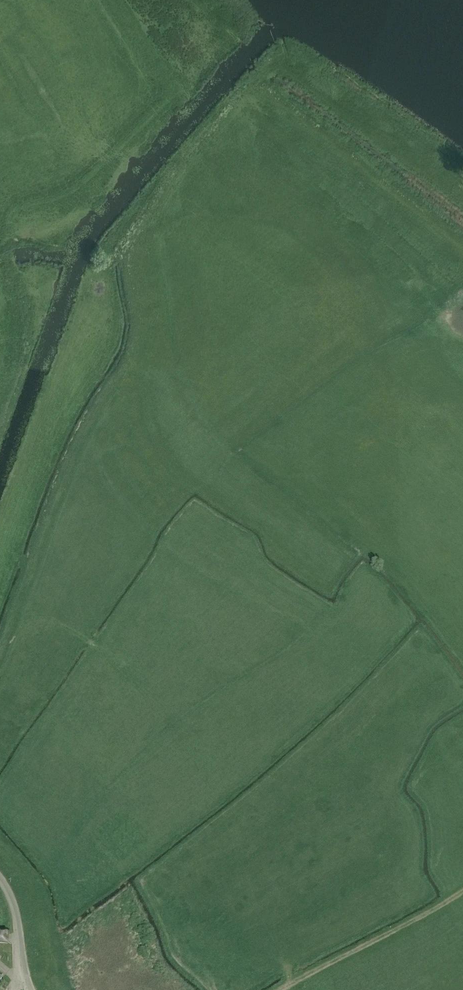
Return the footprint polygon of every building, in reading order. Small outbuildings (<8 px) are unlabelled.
[(8,943),(9,932),(0,932),(0,943),(8,943)]
